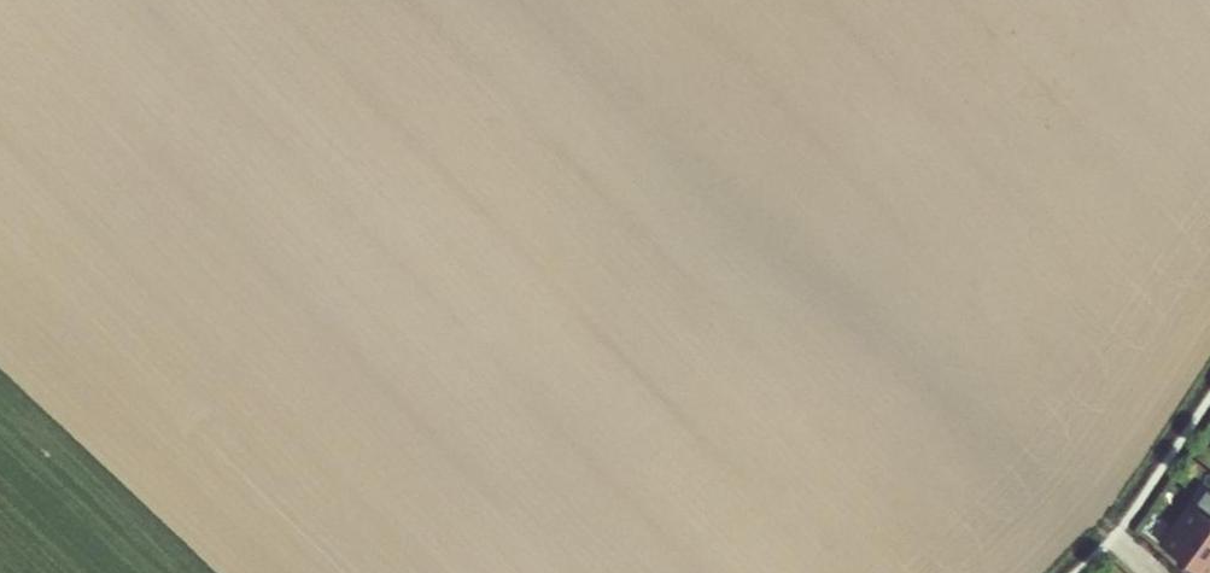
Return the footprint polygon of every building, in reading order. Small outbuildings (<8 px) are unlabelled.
[(1161,525),(1208,559),(1209,556),(1209,471),(1204,467),(1161,525)]
